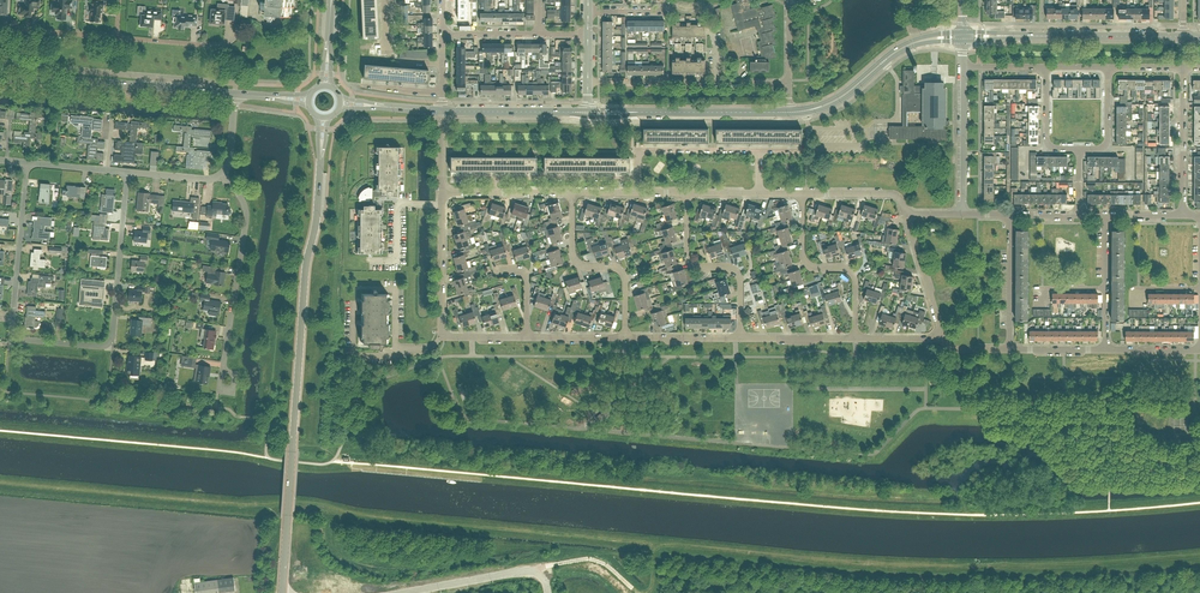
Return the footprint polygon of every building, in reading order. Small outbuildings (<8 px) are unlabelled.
[(25,16),(31,16),(32,11),(34,12),(34,8),(39,8),(40,0),(39,0),(26,0),(26,5),(19,4),(19,14),(25,15),(25,16)] [(52,3),(52,11),(56,11),(56,14),(58,14),(57,19),(62,20),(62,19),(66,19),(67,8),(72,8),(73,1),(67,0),(60,0),(59,4),(52,3)] [(91,5),(90,11),(91,11),(91,21),(99,22),(99,17),(100,17),(101,12),(102,12),(103,7),(104,1),(92,0),(92,5),(91,5)] [(261,8),(262,8),(262,10),(260,10),(260,15),(269,16),(269,22),(270,22),(271,16),(292,17),(293,7),(294,8),(295,0),(263,0),(263,2),(261,2),(260,2),(260,3),(260,7),(260,8),(261,8)] [(361,16),(363,39),(379,38),(377,0),(361,0),(361,16)] [(747,69),(766,69),(770,69),(770,58),(776,56),(776,51),(775,52),(773,45),(777,44),(776,39),(775,39),(773,32),(777,30),(775,26),(773,19),(777,18),(776,13),(775,13),(773,6),(773,5),(773,4),(757,8),(756,6),(750,8),(748,0),(737,0),(737,2),(731,4),(738,31),(747,28),(745,22),(759,18),(761,28),(757,29),(758,29),(761,41),(758,42),(762,56),(760,57),(760,59),(758,59),(756,59),(756,60),(757,60),(757,61),(752,61),(752,59),(752,69),(747,69)] [(1150,9),(1150,8),(1153,8),(1153,0),(1148,0),(1149,0),(1149,5),(1146,5),(1146,9),(1142,9),(1142,19),(1149,19),(1150,9)] [(1165,11),(1174,11),(1174,2),(1165,2),(1165,8),(1163,8),(1163,7),(1159,7),(1159,11),(1165,11)] [(218,10),(217,10),(212,9),(211,14),(210,13),(210,19),(211,19),(211,23),(224,24),(225,16),(234,17),(235,7),(228,7),(228,5),(218,4),(218,10)] [(248,17),(249,6),(241,5),(240,16),(248,17)] [(1024,19),(1024,8),(1018,8),(1018,5),(1013,5),(1013,16),(1016,16),(1016,18),(1024,19)] [(997,11),(997,6),(987,6),(987,14),(995,14),(995,18),(1005,18),(1005,11),(997,11)] [(1031,8),(1024,8),(1024,19),(1033,19),(1033,16),(1036,16),(1036,6),(1031,6),(1031,8)] [(140,20),(140,27),(147,27),(147,26),(153,27),(154,19),(161,19),(162,11),(143,10),(143,15),(142,15),(141,20),(140,20)] [(1163,16),(1163,15),(1159,15),(1159,19),(1165,19),(1174,19),(1174,11),(1165,11),(1165,16),(1163,16)] [(728,43),(719,12),(716,13),(725,44),(728,43)] [(180,17),(174,17),(173,22),(174,22),(174,27),(178,28),(178,29),(184,29),(184,26),(188,27),(189,25),(197,26),(198,17),(193,17),(193,16),(189,15),(189,16),(180,16),(180,17)] [(617,28),(622,29),(626,29),(626,23),(622,23),(622,17),(619,17),(619,25),(622,25),(622,26),(617,26),(617,28)] [(698,22),(698,25),(691,24),(691,22),(687,22),(687,26),(680,26),(680,22),(676,22),(676,24),(673,24),(673,38),(705,38),(706,24),(705,24),(705,26),(702,26),(702,22),(698,22)] [(457,47),(457,55),(475,54),(478,54),(478,47),(474,47),(474,51),(465,51),(465,47),(465,44),(461,44),(461,47),(457,47)] [(483,56),(483,52),(486,52),(486,55),(487,55),(487,59),(489,59),(490,59),(490,44),(482,44),(482,52),(479,52),(479,68),(489,68),(489,65),(483,65),(483,56)] [(525,64),(525,44),(517,44),(517,52),(515,52),(515,56),(521,56),(521,64),(515,64),(515,67),(516,68),(522,68),(525,68),(525,64)] [(703,55),(697,55),(697,58),(698,58),(698,61),(691,61),(691,58),(692,58),(692,55),(686,55),(686,58),(687,58),(687,60),(680,60),(680,58),(681,58),(681,55),(675,55),(675,58),(676,58),(676,61),(673,61),(673,59),(673,74),(673,73),(705,73),(705,74),(705,60),(702,60),(702,58),(703,58),(703,55)] [(364,78),(373,79),(385,80),(386,67),(366,65),(366,64),(365,64),(364,79),(364,78)] [(385,80),(394,81),(406,82),(407,68),(386,67),(385,80)] [(427,84),(429,70),(428,70),(407,68),(406,82),(427,84)] [(938,140),(946,138),(947,139),(946,130),(946,121),(946,120),(946,119),(946,115),(946,114),(946,109),(947,109),(946,109),(946,104),(947,104),(946,104),(946,99),(947,99),(946,98),(946,94),(947,94),(947,93),(946,93),(946,88),(943,88),(943,83),(939,83),(938,83),(937,84),(932,84),(931,83),(927,83),(926,83),(926,86),(915,86),(915,70),(904,70),(904,71),(904,84),(904,87),(901,87),(901,92),(903,92),(903,94),(904,94),(904,126),(890,126),(890,139),(890,138),(897,138),(897,139),(897,138),(918,138),(918,139),(919,139),(919,137),(922,137),(922,139),(923,138),(931,140),(932,140),(937,140),(938,140)] [(1029,78),(1028,80),(1028,89),(1028,91),(1037,91),(1037,80),(1033,80),(1032,78),(1029,78)] [(993,101),(993,89),(993,80),(984,80),(984,89),(991,89),(991,92),(990,92),(990,98),(990,101),(993,101)] [(1002,89),(1002,80),(993,80),(993,89),(1000,89),(1000,92),(999,92),(999,96),(1002,96),(1002,89)] [(1011,89),(1011,80),(1002,80),(1002,89),(1007,89),(1007,92),(1007,96),(1007,99),(1010,99),(1010,96),(1011,89)] [(1019,96),(1019,89),(1019,80),(1011,80),(1011,89),(1017,89),(1017,92),(1016,92),(1016,96),(1019,96)] [(1028,80),(1019,80),(1019,89),(1025,89),(1025,92),(1024,92),(1024,96),(1028,96),(1028,91),(1028,89),(1028,80)] [(1052,90),(1052,98),(1058,98),(1058,87),(1063,87),(1063,80),(1054,80),(1054,90),(1052,90)] [(1063,80),(1063,87),(1068,87),(1068,98),(1072,98),(1073,95),(1073,87),(1072,87),(1072,80),(1063,80)] [(1081,87),(1081,80),(1072,80),(1072,87),(1073,87),(1077,87),(1077,98),(1082,98),(1082,95),(1082,87),(1081,87)] [(1090,87),(1091,80),(1081,80),(1081,87),(1082,87),(1086,87),(1086,98),(1091,98),(1091,95),(1090,87)] [(1091,80),(1090,87),(1095,87),(1095,98),(1100,98),(1100,80),(1091,80)] [(1120,96),(1120,100),(1128,100),(1128,90),(1127,80),(1118,80),(1118,90),(1125,90),(1125,92),(1124,92),(1124,96),(1120,96)] [(1136,96),(1136,90),(1136,80),(1127,80),(1128,90),(1134,90),(1134,92),(1133,92),(1132,96),(1136,96)] [(1136,80),(1136,90),(1142,90),(1142,92),(1141,92),(1141,96),(1145,96),(1145,90),(1145,80),(1136,80)] [(1153,80),(1145,80),(1145,90),(1151,90),(1151,92),(1150,92),(1150,96),(1153,96),(1153,90),(1153,80)] [(1153,80),(1153,90),(1160,90),(1160,92),(1159,92),(1159,96),(1162,96),(1162,90),(1162,80),(1153,80)] [(1171,80),(1162,80),(1162,90),(1168,90),(1168,92),(1167,92),(1167,96),(1171,96),(1171,90),(1171,80)] [(1127,105),(1127,106),(1120,106),(1116,106),(1116,114),(1126,114),(1126,113),(1132,113),(1132,105),(1127,105)] [(1023,114),(1029,114),(1029,113),(1038,113),(1038,106),(1037,106),(1029,106),(1028,112),(1027,112),(1027,111),(1023,111),(1023,114)] [(30,120),(29,132),(36,133),(37,119),(35,118),(35,117),(48,119),(49,113),(31,111),(31,114),(28,114),(28,113),(17,112),(16,120),(28,121),(28,119),(30,120)] [(1038,121),(1038,113),(1029,113),(1029,114),(1028,119),(1027,119),(1027,118),(1023,118),(1023,122),(1028,122),(1029,122),(1029,121),(1038,121)] [(1126,114),(1116,114),(1116,121),(1126,121),(1126,120),(1132,120),(1132,113),(1126,113),(1126,114)] [(82,137),(92,138),(92,130),(102,131),(103,119),(93,119),(93,117),(71,115),(71,122),(76,126),(79,122),(83,123),(82,137)] [(1116,121),(1116,129),(1126,129),(1126,128),(1126,123),(1128,123),(1128,124),(1132,124),(1132,120),(1126,120),(1126,121),(1116,121)] [(115,129),(121,129),(129,130),(129,129),(131,129),(130,141),(137,142),(138,131),(138,128),(136,128),(136,127),(149,128),(150,122),(132,121),(131,124),(129,123),(116,121),(115,129)] [(1038,128),(1038,121),(1029,121),(1029,122),(1028,122),(1028,126),(1027,126),(1023,126),(1023,129),(1027,129),(1028,129),(1029,129),(1029,128),(1038,128)] [(185,133),(183,146),(190,147),(192,133),(194,134),(194,136),(208,137),(209,130),(194,128),(194,130),(192,129),(192,127),(174,125),(173,130),(174,130),(187,132),(187,133),(185,132),(184,133),(185,133)] [(645,128),(645,143),(645,142),(666,142),(666,129),(645,129),(645,128)] [(1023,137),(1027,137),(1029,137),(1029,136),(1038,136),(1038,128),(1029,128),(1029,129),(1028,129),(1027,129),(1027,133),(1023,133),(1023,137)] [(1126,129),(1116,129),(1116,136),(1126,136),(1126,131),(1128,131),(1132,131),(1132,128),(1126,128),(1126,129)] [(666,142),(675,142),(687,143),(687,129),(666,129),(666,142)] [(708,143),(709,143),(709,129),(708,129),(687,129),(687,143),(708,143)] [(717,143),(726,143),(738,143),(738,129),(718,129),(717,129),(717,143)] [(738,143),(747,143),(759,143),(759,129),(738,129),(738,143)] [(759,143),(769,143),(781,143),(781,129),(759,129),(759,143)] [(781,143),(793,143),(802,143),(802,129),(781,129),(781,143)] [(23,153),(37,154),(30,153),(31,141),(31,139),(29,139),(29,138),(42,139),(43,133),(36,133),(29,132),(25,132),(24,134),(22,134),(21,134),(21,136),(14,135),(14,143),(21,143),(22,140),(24,141),(23,153)] [(994,136),(984,136),(984,144),(994,144),(997,144),(997,141),(1000,141),(1000,136),(994,136)] [(1038,144),(1038,136),(1029,136),(1029,137),(1027,137),(1027,140),(1023,140),(1023,146),(1030,146),(1030,144),(1038,144)] [(1126,136),(1116,136),(1116,144),(1126,144),(1126,138),(1128,138),(1128,139),(1132,139),(1132,136),(1126,136)] [(80,158),(94,160),(94,157),(97,157),(97,160),(104,160),(104,153),(97,153),(98,148),(105,149),(105,141),(99,141),(99,139),(92,138),(82,137),(78,137),(77,142),(90,144),(88,144),(88,147),(87,158),(80,158)] [(144,143),(137,142),(130,141),(118,140),(117,142),(116,142),(115,149),(122,150),(122,149),(125,149),(124,155),(115,154),(114,161),(137,163),(132,162),(133,150),(143,151),(144,143)] [(195,169),(203,170),(204,162),(201,162),(201,158),(214,159),(215,151),(197,150),(194,150),(195,147),(190,147),(183,146),(177,146),(176,152),(176,151),(189,153),(189,154),(187,153),(187,154),(186,167),(179,167),(193,169),(193,168),(195,168),(195,169)] [(358,198),(360,198),(359,199),(359,200),(359,201),(364,201),(364,206),(364,209),(358,209),(358,253),(382,253),(382,209),(378,209),(378,205),(375,205),(375,197),(389,197),(389,195),(398,195),(398,191),(400,191),(400,147),(377,147),(377,190),(372,190),(372,188),(371,188),(370,188),(369,187),(369,188),(367,189),(364,191),(362,193),(361,195),(360,198),(358,197),(358,198)] [(1159,156),(1159,164),(1169,164),(1169,156),(1166,156),(1166,148),(1158,148),(1158,156),(1159,156)] [(158,164),(159,151),(152,150),(151,163),(158,164)] [(984,156),(984,163),(997,163),(997,152),(988,152),(988,156),(984,156)] [(451,171),(451,170),(472,170),(472,157),(451,157),(451,156),(451,171)] [(472,170),(481,170),(493,170),(493,157),(472,157),(472,170)] [(493,170),(503,171),(514,171),(514,157),(493,157),(493,170)] [(514,171),(527,171),(535,171),(536,171),(536,157),(535,157),(514,157),(514,171)] [(545,171),(554,171),(565,171),(565,158),(545,158),(545,157),(544,157),(544,171),(545,171)] [(608,171),(617,171),(629,171),(629,172),(629,157),(629,158),(608,158),(608,171)] [(1087,175),(1087,181),(1095,181),(1095,172),(1096,172),(1096,167),(1095,167),(1095,157),(1087,157),(1087,167),(1093,167),(1093,169),(1093,175),(1087,175)] [(1103,157),(1095,157),(1095,167),(1096,167),(1101,167),(1101,168),(1100,168),(1100,172),(1104,172),(1104,167),(1103,167),(1103,157)] [(1111,172),(1111,167),(1110,167),(1110,157),(1103,157),(1103,167),(1104,167),(1108,167),(1108,168),(1107,168),(1107,172),(1111,172)] [(1118,163),(1118,159),(1118,157),(1110,157),(1110,167),(1111,167),(1115,167),(1115,172),(1118,172),(1118,170),(1119,166),(1118,166),(1118,163)] [(565,171),(575,171),(587,171),(587,158),(565,158),(565,171)] [(587,171),(596,171),(608,171),(608,158),(587,158),(587,171)] [(12,196),(13,181),(13,180),(6,179),(6,180),(0,179),(0,194),(5,195),(4,204),(11,204),(12,196)] [(45,202),(49,202),(50,185),(51,184),(41,183),(41,184),(39,201),(43,202),(45,202)] [(66,190),(63,190),(62,195),(67,195),(67,196),(84,197),(85,197),(86,187),(85,187),(67,186),(67,190),(66,190)] [(1014,204),(1022,204),(1022,194),(1021,194),(1017,194),(1017,188),(1011,188),(1011,199),(1014,199),(1014,204)] [(101,212),(109,212),(109,208),(114,209),(115,196),(116,194),(115,194),(115,190),(107,189),(106,194),(106,195),(105,206),(101,206),(101,212)] [(1022,204),(1029,204),(1029,194),(1028,194),(1024,194),(1024,192),(1025,189),(1021,189),(1021,194),(1022,194),(1022,204)] [(1029,204),(1037,204),(1037,194),(1036,194),(1031,194),(1031,192),(1032,192),(1032,189),(1028,189),(1028,194),(1029,194),(1029,204)] [(1037,204),(1044,204),(1044,194),(1039,194),(1039,192),(1040,192),(1040,189),(1036,189),(1036,194),(1037,194),(1037,204)] [(1044,204),(1052,204),(1052,194),(1051,194),(1047,194),(1047,192),(1047,189),(1044,189),(1044,194),(1044,204)] [(1052,204),(1060,204),(1060,194),(1059,194),(1059,189),(1051,189),(1051,194),(1052,194),(1052,204)] [(1059,189),(1059,194),(1060,194),(1060,204),(1067,204),(1067,194),(1062,194),(1062,192),(1062,189),(1059,189)] [(139,192),(137,210),(143,211),(145,211),(148,211),(149,203),(159,204),(160,195),(150,194),(150,193),(139,192)] [(994,193),(984,193),(984,201),(994,201),(994,193)] [(1169,194),(1159,194),(1159,202),(1169,202),(1169,194)] [(199,198),(195,198),(191,197),(191,198),(191,202),(173,200),(172,211),(193,213),(193,216),(197,216),(199,198)] [(548,209),(549,214),(560,210),(558,203),(551,205),(550,202),(551,202),(551,201),(540,205),(541,209),(544,208),(545,210),(548,209)] [(208,206),(207,215),(217,216),(217,213),(230,215),(231,213),(231,210),(230,209),(228,209),(229,204),(219,203),(219,202),(213,202),(213,206),(208,206)] [(664,209),(665,214),(676,211),(673,204),(666,206),(665,203),(667,202),(655,206),(656,209),(659,208),(660,211),(664,209)] [(778,210),(780,215),(791,211),(788,204),(781,206),(780,203),(782,203),(782,202),(770,206),(771,210),(775,209),(775,211),(778,210)] [(456,219),(466,215),(464,209),(471,207),(470,203),(458,206),(458,207),(460,206),(461,209),(454,212),(456,219)] [(491,214),(496,216),(499,205),(492,203),(490,210),(487,209),(487,208),(486,207),(483,219),(487,221),(488,217),(490,218),(491,214)] [(518,216),(522,205),(515,203),(513,210),(509,209),(510,208),(509,208),(507,215),(506,220),(510,221),(512,214),(518,216)] [(587,215),(592,216),(595,206),(588,203),(586,211),(583,210),(583,208),(579,220),(583,221),(584,218),(586,218),(587,215)] [(615,216),(618,206),(611,203),(609,211),(606,210),(606,208),(603,216),(601,224),(604,225),(605,221),(606,221),(607,218),(609,219),(611,215),(615,216)] [(629,208),(626,216),(625,220),(629,221),(630,218),(636,220),(637,216),(638,216),(641,206),(634,203),(632,211),(629,210),(629,208)] [(707,217),(710,206),(703,204),(701,211),(698,210),(698,209),(698,208),(694,220),(698,221),(699,218),(702,219),(702,217),(706,219),(707,217)] [(730,217),(733,206),(726,204),(724,211),(721,210),(721,209),(718,216),(719,216),(717,220),(718,221),(721,222),(722,218),(729,220),(730,217)] [(753,217),(756,206),(749,204),(747,211),(744,210),(744,209),(741,216),(741,217),(740,220),(740,221),(744,222),(746,215),(753,217)] [(819,216),(823,217),(826,206),(819,204),(817,211),(814,210),(814,209),(810,220),(814,222),(815,218),(818,220),(819,216)] [(836,209),(834,217),(833,221),(837,222),(838,218),(844,220),(845,217),(849,207),(842,204),(840,212),(836,211),(837,209),(836,209)] [(506,207),(499,205),(496,216),(500,217),(499,219),(502,220),(500,225),(504,226),(506,220),(507,215),(504,214),(506,207)] [(529,207),(522,205),(518,216),(517,220),(524,222),(523,225),(527,226),(531,214),(530,214),(530,216),(527,215),(529,207)] [(856,209),(856,207),(851,205),(851,207),(849,207),(845,217),(848,218),(847,222),(851,223),(850,226),(854,228),(856,221),(857,217),(854,216),(856,209)] [(868,217),(872,207),(865,205),(863,212),(859,211),(860,209),(859,209),(857,217),(856,221),(859,222),(861,219),(863,220),(864,216),(868,217)] [(602,208),(595,206),(592,216),(596,217),(595,221),(598,222),(597,225),(601,226),(601,224),(603,216),(600,215),(602,208)] [(625,208),(618,206),(615,216),(614,220),(621,222),(620,225),(619,230),(622,230),(623,226),(625,220),(626,216),(623,215),(625,208)] [(645,231),(646,227),(650,215),(649,216),(646,215),(648,208),(641,206),(638,216),(637,216),(636,220),(643,223),(640,231),(645,231)] [(718,208),(710,206),(707,217),(714,219),(711,229),(714,230),(718,221),(717,220),(719,216),(718,216),(715,215),(718,208)] [(741,217),(741,216),(738,215),(740,208),(733,206),(730,217),(737,219),(735,226),(738,227),(740,221),(740,220),(741,217)] [(756,206),(753,217),(760,219),(757,226),(761,227),(765,215),(764,217),(761,216),(763,208),(756,206)] [(833,209),(826,206),(823,217),(829,219),(827,226),(831,227),(833,221),(834,217),(831,216),(833,209)] [(880,217),(877,216),(879,209),(872,207),(868,217),(875,220),(873,227),(877,228),(879,219),(880,217)] [(563,217),(560,210),(549,214),(551,218),(548,218),(549,221),(545,223),(546,226),(550,225),(558,223),(558,222),(556,223),(555,220),(563,217)] [(678,218),(676,211),(665,214),(667,221),(660,223),(661,226),(661,227),(665,225),(665,226),(673,223),(671,223),(671,220),(678,218)] [(793,218),(791,211),(780,215),(782,221),(775,223),(776,227),(780,226),(788,224),(788,223),(787,224),(786,221),(793,218)] [(899,229),(891,228),(892,221),(890,221),(892,214),(883,212),(882,216),(880,216),(880,217),(879,219),(887,221),(885,235),(887,235),(898,237),(899,229)] [(107,214),(100,214),(99,221),(107,222),(107,214)] [(466,215),(456,219),(458,226),(465,223),(466,227),(470,226),(477,224),(475,220),(468,222),(466,215)] [(35,221),(34,227),(33,238),(50,239),(51,232),(45,231),(45,226),(51,226),(52,217),(39,216),(38,221),(35,221)] [(8,232),(9,232),(10,219),(0,218),(0,225),(9,226),(8,232)] [(106,222),(98,221),(94,221),(93,238),(93,239),(93,238),(108,239),(108,240),(109,240),(110,229),(102,228),(103,226),(106,226),(106,222)] [(198,229),(209,230),(209,222),(199,221),(198,229)] [(550,236),(560,233),(558,226),(551,228),(550,225),(546,226),(539,228),(540,232),(544,231),(544,233),(548,232),(550,236)] [(666,229),(665,226),(665,225),(661,227),(661,226),(654,228),(656,232),(659,231),(660,235),(664,233),(665,237),(675,234),(673,227),(666,229)] [(471,230),(470,226),(466,227),(458,229),(458,230),(460,229),(461,232),(454,234),(456,242),(470,237),(468,231),(471,230)] [(781,229),(780,226),(776,227),(770,229),(771,233),(778,231),(780,237),(790,234),(788,227),(781,229)] [(135,230),(134,241),(147,243),(148,232),(150,232),(150,233),(151,227),(144,227),(143,231),(135,230)] [(1017,230),(1016,242),(1028,242),(1028,230),(1017,230)] [(1112,242),(1124,242),(1124,231),(1112,231),(1112,242)] [(219,235),(207,233),(206,239),(212,240),(211,250),(228,252),(228,256),(230,245),(231,245),(231,244),(230,244),(230,242),(219,240),(219,235)] [(562,240),(560,233),(550,236),(545,237),(547,245),(545,245),(546,249),(550,248),(558,246),(558,245),(556,246),(555,242),(562,240)] [(600,245),(603,255),(610,253),(608,246),(611,245),(609,237),(608,234),(604,236),(605,239),(603,239),(604,243),(600,245)] [(622,241),(623,245),(626,255),(626,257),(633,255),(632,253),(633,253),(631,246),(634,245),(634,246),(635,246),(631,234),(627,236),(628,239),(622,241)] [(678,241),(675,234),(665,237),(666,240),(662,241),(663,245),(660,246),(661,249),(661,250),(665,248),(665,249),(673,246),(671,246),(670,243),(678,241)] [(793,241),(790,234),(780,237),(782,244),(775,246),(776,250),(780,249),(788,247),(788,246),(786,247),(785,244),(793,241)] [(849,259),(856,256),(853,246),(851,242),(845,244),(844,240),(843,240),(841,234),(838,235),(842,246),(841,246),(844,254),(844,252),(847,251),(849,259)] [(715,245),(718,256),(725,254),(723,246),(726,245),(725,241),(723,235),(719,236),(722,243),(715,245)] [(738,245),(741,256),(748,254),(746,246),(749,245),(750,247),(746,235),(742,236),(743,239),(741,240),(742,244),(738,245)] [(830,245),(833,256),(840,254),(838,247),(841,246),(842,246),(838,235),(834,237),(835,240),(833,240),(832,241),(833,243),(830,244),(830,245)] [(853,246),(856,256),(863,254),(861,247),(864,246),(865,247),(861,235),(858,237),(860,243),(853,246)] [(897,245),(898,237),(887,235),(886,243),(878,242),(878,246),(889,248),(889,247),(889,243),(897,245)] [(626,257),(626,255),(623,245),(619,246),(618,242),(615,243),(614,240),(613,240),(613,237),(611,236),(609,237),(611,245),(614,253),(613,251),(616,250),(619,258),(619,257),(620,259),(626,257)] [(470,237),(456,242),(458,249),(465,246),(466,250),(470,249),(477,247),(475,243),(472,244),(470,237)] [(497,248),(500,259),(507,256),(505,249),(508,248),(507,244),(505,238),(502,239),(504,246),(497,248)] [(520,248),(523,259),(530,257),(528,249),(531,248),(534,258),(535,258),(528,238),(524,239),(526,246),(520,248)] [(587,240),(591,253),(591,251),(594,250),(596,257),(603,255),(600,245),(599,241),(599,242),(595,243),(593,238),(587,240)] [(718,256),(715,245),(708,247),(706,240),(702,241),(706,253),(706,252),(709,251),(711,258),(718,256)] [(729,252),(732,251),(734,258),(735,260),(740,258),(739,256),(741,256),(738,245),(734,246),(733,244),(732,243),(731,243),(730,240),(725,241),(726,245),(729,253),(729,252)] [(826,258),(833,256),(830,245),(826,247),(826,244),(824,243),(822,244),(821,241),(817,242),(821,254),(821,253),(821,252),(824,251),(826,258)] [(1028,253),(1028,242),(1016,242),(1016,253),(1028,253)] [(1124,242),(1112,242),(1112,253),(1124,253),(1124,242)] [(500,259),(497,248),(490,250),(488,243),(484,244),(487,254),(491,253),(493,261),(500,259)] [(523,259),(520,248),(513,250),(511,243),(507,244),(508,248),(511,256),(510,255),(514,254),(516,261),(523,259)] [(894,259),(905,260),(906,253),(899,252),(899,249),(901,249),(889,247),(889,248),(888,251),(891,251),(889,252),(888,256),(890,258),(894,259)] [(551,251),(550,248),(546,249),(539,251),(533,253),(534,257),(541,255),(547,253),(550,259),(560,256),(558,249),(551,251)] [(665,260),(675,257),(673,250),(666,252),(665,249),(665,248),(661,250),(661,249),(654,251),(656,255),(659,254),(661,261),(665,260)] [(38,270),(38,267),(45,268),(46,259),(40,259),(40,254),(42,254),(42,250),(35,249),(34,253),(32,252),(31,266),(33,266),(33,269),(38,270)] [(103,250),(96,250),(88,249),(88,253),(91,253),(90,267),(91,267),(91,266),(106,267),(106,268),(107,257),(100,256),(100,254),(103,254),(103,250)] [(471,252),(470,249),(466,250),(458,252),(458,253),(460,252),(461,255),(453,257),(456,265),(466,261),(465,258),(469,257),(468,253),(471,252)] [(781,252),(780,249),(776,250),(770,252),(771,256),(774,255),(776,261),(780,260),(791,257),(788,250),(781,252)] [(1028,264),(1028,253),(1016,253),(1016,264),(1028,264)] [(1124,253),(1112,253),(1112,264),(1124,264),(1124,253)] [(132,260),(131,271),(144,272),(145,261),(147,262),(147,263),(148,257),(141,256),(141,261),(132,260)] [(547,265),(548,267),(545,268),(546,272),(558,268),(556,268),(555,265),(562,263),(560,256),(550,259),(551,264),(547,265)] [(678,264),(675,257),(665,260),(667,267),(660,269),(661,273),(666,271),(665,271),(671,269),(670,266),(678,264)] [(793,264),(791,257),(780,260),(781,263),(775,265),(777,269),(775,269),(776,273),(781,272),(787,270),(786,270),(785,266),(793,264)] [(894,259),(893,266),(886,265),(885,269),(896,271),(896,270),(897,267),(904,268),(905,260),(894,259)] [(466,261),(456,265),(458,271),(465,269),(466,273),(470,272),(476,270),(475,266),(468,268),(466,261)] [(1028,275),(1028,264),(1016,264),(1016,275),(1028,275)] [(1124,264),(1112,264),(1112,276),(1124,276),(1124,264)] [(220,268),(211,266),(204,265),(203,271),(208,272),(206,283),(220,285),(220,286),(221,286),(221,285),(223,286),(226,273),(219,272),(220,268)] [(678,267),(671,269),(665,271),(666,271),(667,275),(670,274),(671,277),(675,276),(676,279),(686,276),(684,269),(677,271),(676,268),(678,268),(678,267)] [(793,268),(786,270),(787,270),(781,272),(782,275),(785,275),(786,277),(790,275),(791,280),(802,277),(799,270),(792,272),(791,269),(793,268)] [(901,282),(912,284),(913,276),(906,275),(906,272),(908,272),(896,270),(896,271),(895,277),(896,278),(900,278),(902,278),(901,282)] [(471,275),(470,272),(466,273),(458,275),(460,275),(461,278),(454,280),(456,287),(466,284),(469,283),(467,277),(471,275)] [(32,282),(29,282),(28,295),(36,296),(37,287),(46,287),(46,284),(51,284),(51,280),(54,281),(54,277),(40,275),(39,279),(32,278),(32,282)] [(1028,286),(1028,275),(1016,275),(1016,286),(1028,286)] [(584,294),(588,293),(587,289),(584,281),(584,283),(581,284),(579,276),(572,279),(575,290),(579,288),(580,292),(583,291),(584,294)] [(686,276),(676,279),(672,280),(674,287),(671,288),(672,292),(684,289),(684,288),(682,289),(681,285),(689,283),(686,276)] [(1124,276),(1112,276),(1112,287),(1124,287),(1124,276)] [(602,277),(595,279),(598,290),(601,289),(602,291),(606,290),(607,295),(611,293),(607,281),(607,283),(604,284),(602,277)] [(718,289),(729,285),(727,279),(720,281),(719,278),(720,277),(708,281),(709,285),(716,282),(718,289)] [(804,284),(802,277),(791,280),(792,284),(788,285),(789,288),(786,289),(787,293),(799,289),(797,289),(796,286),(804,284)] [(92,280),(82,279),(81,290),(84,290),(83,301),(103,303),(104,287),(98,287),(94,287),(94,286),(91,286),(92,280)] [(569,292),(575,290),(572,279),(565,281),(567,288),(564,289),(564,288),(563,288),(567,300),(571,299),(569,292)] [(590,288),(587,289),(588,293),(590,300),(594,299),(592,292),(598,290),(595,279),(588,281),(590,288)] [(863,291),(866,292),(864,299),(871,302),(875,291),(870,289),(871,286),(869,285),(870,282),(866,280),(862,292),(863,293),(863,291)] [(832,292),(836,303),(843,301),(841,294),(844,293),(844,294),(845,294),(841,282),(837,284),(838,286),(835,287),(836,291),(832,292)] [(903,293),(904,290),(911,291),(912,284),(901,282),(900,289),(893,288),(892,292),(905,294),(903,293)] [(825,305),(823,299),(826,298),(829,305),(836,303),(832,292),(831,287),(824,289),(822,283),(818,284),(825,305)] [(466,284),(456,287),(458,295),(465,292),(466,295),(464,296),(465,296),(476,293),(475,289),(473,289),(472,287),(468,288),(466,284)] [(731,293),(729,285),(718,289),(719,292),(714,293),(715,297),(713,298),(715,302),(726,298),(725,298),(724,295),(731,293)] [(130,289),(129,300),(141,302),(142,291),(144,291),(144,292),(145,292),(145,286),(138,286),(138,290),(130,289)] [(883,286),(881,293),(875,291),(871,302),(878,304),(881,297),(884,298),(883,299),(884,299),(887,287),(883,286)] [(1028,298),(1028,286),(1016,286),(1016,297),(1028,298)] [(507,297),(510,308),(517,306),(515,298),(518,297),(519,299),(515,287),(511,288),(513,295),(507,297)] [(534,306),(541,308),(544,297),(545,294),(539,292),(540,288),(536,287),(532,299),(533,299),(533,298),(536,299),(534,306)] [(634,296),(636,303),(650,299),(648,292),(652,291),(651,287),(639,290),(639,291),(641,290),(642,294),(634,296)] [(1124,287),(1112,287),(1112,298),(1124,298),(1124,287)] [(389,294),(380,294),(377,294),(377,290),(373,290),(373,294),(362,294),(362,300),(359,300),(358,337),(361,337),(361,342),(369,343),(369,347),(373,347),(373,348),(374,348),(382,351),(385,343),(388,343),(388,337),(391,337),(392,300),(389,300),(389,294)] [(497,304),(498,304),(501,303),(503,310),(510,308),(507,297),(500,299),(498,292),(494,293),(497,304)] [(544,297),(541,308),(548,310),(550,303),(553,304),(554,304),(557,294),(553,293),(552,296),(549,295),(548,298),(544,297)] [(1062,308),(1062,303),(1060,303),(1060,293),(1052,293),(1052,303),(1058,303),(1058,308),(1062,308)] [(1069,308),(1069,303),(1068,303),(1068,293),(1060,293),(1060,303),(1062,303),(1066,303),(1066,308),(1069,308)] [(1075,303),(1075,293),(1068,293),(1068,303),(1069,303),(1074,303),(1074,308),(1077,308),(1077,303),(1075,303)] [(1081,308),(1084,308),(1084,303),(1083,303),(1083,293),(1075,293),(1075,303),(1077,303),(1081,303),(1081,308)] [(1090,303),(1090,293),(1083,293),(1083,303),(1084,303),(1089,303),(1089,308),(1092,308),(1092,303),(1090,303)] [(1098,294),(1090,293),(1090,303),(1092,303),(1096,303),(1096,308),(1099,308),(1099,302),(1098,302),(1098,294)] [(217,316),(218,312),(219,312),(218,316),(219,316),(221,302),(210,300),(210,295),(201,294),(200,300),(205,301),(203,310),(210,311),(209,315),(217,316)] [(1156,303),(1156,294),(1148,294),(1148,303),(1155,303),(1154,308),(1157,308),(1157,303),(1156,303)] [(1165,309),(1165,303),(1163,303),(1163,294),(1156,294),(1156,303),(1157,303),(1157,308),(1165,309)] [(1171,294),(1163,294),(1163,303),(1165,303),(1170,303),(1169,309),(1173,309),(1173,303),(1171,303),(1171,294)] [(1179,294),(1171,294),(1171,303),(1173,303),(1177,303),(1177,308),(1180,308),(1180,303),(1179,303),(1179,294)] [(1188,309),(1188,303),(1186,303),(1186,294),(1179,294),(1179,303),(1180,303),(1185,303),(1185,309),(1188,309)] [(1194,294),(1186,294),(1186,303),(1188,303),(1192,303),(1192,309),(1198,309),(1198,302),(1194,302),(1194,294)] [(1028,309),(1028,298),(1016,297),(1016,309),(1028,309)] [(650,299),(636,303),(639,310),(646,308),(647,311),(646,311),(646,312),(658,308),(661,307),(660,303),(656,304),(653,305),(651,298),(650,299)] [(1112,309),(1124,309),(1124,298),(1112,298),(1112,309)] [(578,300),(574,310),(573,314),(573,315),(577,316),(574,323),(581,325),(585,314),(580,313),(581,310),(579,310),(582,299),(578,300)] [(794,315),(797,326),(804,323),(802,316),(805,315),(804,311),(801,302),(797,303),(799,309),(795,310),(797,314),(794,315)] [(475,307),(476,307),(475,304),(471,305),(473,312),(466,314),(469,324),(476,322),(474,315),(477,314),(478,314),(475,307)] [(489,314),(492,325),(499,322),(497,315),(500,314),(501,316),(498,304),(497,304),(494,305),(494,308),(492,309),(493,313),(489,314)] [(554,304),(553,304),(550,316),(550,314),(554,315),(552,323),(559,325),(562,314),(563,311),(556,308),(557,305),(554,304)] [(599,304),(598,307),(596,314),(600,315),(597,323),(604,325),(608,314),(601,312),(603,305),(599,304)] [(658,308),(659,311),(652,313),(654,320),(665,317),(668,316),(666,309),(669,308),(668,304),(661,307),(658,308)] [(771,315),(774,326),(781,323),(779,316),(782,315),(779,306),(780,306),(779,305),(775,306),(776,309),(772,310),(774,314),(771,315)] [(782,315),(784,323),(785,323),(784,322),(788,321),(790,328),(797,326),(794,315),(787,317),(783,305),(780,306),(779,306),(782,315)] [(818,310),(820,314),(816,315),(820,326),(827,323),(825,316),(828,315),(828,317),(829,317),(825,305),(821,306),(822,308),(818,310)] [(890,315),(883,313),(885,306),(881,305),(877,317),(878,317),(878,315),(882,316),(879,324),(886,326),(890,315)] [(894,312),(893,316),(890,315),(886,326),(894,328),(896,321),(899,322),(898,323),(899,323),(901,316),(904,307),(903,307),(898,305),(896,313),(894,312)] [(901,316),(905,317),(902,324),(909,326),(913,315),(909,314),(910,312),(907,311),(908,306),(904,305),(903,307),(904,307),(901,316)] [(35,316),(42,317),(44,316),(45,315),(46,313),(46,312),(36,311),(36,306),(27,306),(26,317),(25,327),(34,328),(37,327),(39,326),(40,323),(40,321),(35,321),(35,316)] [(492,325),(489,314),(482,316),(480,309),(479,309),(478,306),(476,307),(475,307),(478,314),(477,314),(480,322),(480,320),(483,319),(485,327),(492,325)] [(585,314),(581,325),(589,327),(591,320),(594,321),(593,322),(594,322),(596,314),(598,307),(596,307),(595,310),(594,309),(593,313),(590,312),(589,315),(585,314)] [(469,324),(466,314),(463,315),(462,311),(458,312),(457,309),(454,310),(457,322),(457,320),(460,319),(462,326),(469,324)] [(562,314),(559,325),(566,327),(568,320),(571,321),(571,322),(573,315),(573,314),(574,310),(571,309),(570,312),(566,311),(565,315),(562,314)] [(614,316),(608,314),(604,325),(612,327),(614,320),(617,321),(616,322),(617,322),(618,317),(621,318),(621,314),(620,313),(621,311),(617,309),(614,316)] [(1028,320),(1028,309),(1016,309),(1016,320),(1028,320)] [(1124,309),(1112,309),(1112,321),(1124,321),(1124,309)] [(774,326),(771,315),(769,311),(763,313),(762,310),(758,311),(762,323),(761,322),(765,321),(767,328),(774,326)] [(820,326),(816,315),(810,317),(808,310),(804,311),(805,315),(807,323),(808,323),(807,322),(810,321),(813,328),(820,326)] [(913,315),(909,326),(916,328),(919,321),(922,322),(921,324),(922,324),(925,312),(922,311),(920,315),(918,314),(917,317),(913,315)] [(85,324),(101,324),(101,312),(85,312),(85,324)] [(668,316),(665,317),(654,320),(656,327),(663,325),(664,328),(663,329),(675,325),(674,321),(670,323),(668,316)] [(142,325),(148,326),(151,326),(152,318),(139,317),(139,320),(132,320),(130,335),(142,336),(142,325)] [(837,325),(831,325),(831,321),(828,322),(829,335),(838,334),(837,325)] [(1037,331),(1039,331),(1039,325),(1035,325),(1035,331),(1029,331),(1029,340),(1037,340),(1037,331)] [(1046,331),(1046,326),(1046,325),(1043,325),(1043,331),(1039,331),(1037,331),(1037,340),(1045,340),(1045,331),(1046,331)] [(1045,331),(1045,340),(1052,340),(1052,331),(1054,331),(1054,325),(1051,325),(1051,326),(1046,326),(1046,331),(1045,331)] [(1058,331),(1054,331),(1052,331),(1052,340),(1060,340),(1060,331),(1061,331),(1061,325),(1058,325),(1058,331)] [(1066,331),(1061,331),(1060,331),(1060,340),(1067,340),(1067,331),(1069,331),(1069,325),(1066,325),(1066,331)] [(1073,331),(1069,331),(1067,331),(1067,340),(1075,340),(1075,331),(1076,331),(1076,325),(1073,325),(1073,331)] [(1075,331),(1075,340),(1083,340),(1083,331),(1084,331),(1084,325),(1081,325),(1081,331),(1076,331),(1075,331)] [(1089,331),(1084,331),(1083,331),(1083,340),(1090,340),(1090,331),(1092,331),(1092,326),(1089,326),(1089,331)] [(1090,331),(1090,340),(1098,340),(1098,332),(1099,332),(1099,326),(1096,326),(1096,331),(1092,331),(1090,331)] [(1133,331),(1135,331),(1135,326),(1132,326),(1132,331),(1125,331),(1125,341),(1133,341),(1133,331)] [(1133,331),(1133,341),(1141,341),(1141,331),(1142,331),(1142,326),(1139,326),(1139,331),(1135,331),(1133,331)] [(1141,331),(1141,341),(1148,341),(1148,331),(1150,331),(1150,326),(1147,326),(1147,331),(1142,331),(1141,331)] [(1148,331),(1148,341),(1156,341),(1156,331),(1157,331),(1157,326),(1154,326),(1154,331),(1150,331),(1148,331)] [(1156,331),(1156,341),(1164,341),(1164,331),(1165,331),(1165,326),(1162,326),(1162,331),(1157,331),(1156,331)] [(1164,331),(1164,341),(1171,341),(1171,331),(1172,331),(1172,326),(1169,326),(1169,331),(1165,331),(1164,331)] [(1171,331),(1171,341),(1179,341),(1179,331),(1180,331),(1180,326),(1177,326),(1177,331),(1172,331),(1171,331)] [(1179,331),(1179,341),(1186,341),(1186,331),(1188,331),(1188,326),(1185,326),(1185,331),(1180,331),(1179,331)] [(1194,331),(1195,331),(1198,331),(1198,326),(1192,326),(1192,331),(1188,331),(1186,331),(1186,341),(1194,341),(1194,331)] [(214,345),(214,343),(216,331),(206,329),(204,343),(203,348),(210,349),(214,350),(214,345)] [(161,353),(154,352),(146,351),(145,360),(153,360),(156,360),(157,356),(161,356),(161,353)] [(127,374),(130,375),(130,378),(138,379),(139,376),(141,356),(130,355),(128,366),(127,366),(127,374)] [(195,365),(196,358),(189,357),(188,363),(195,365)] [(210,373),(211,367),(199,365),(200,365),(197,382),(196,382),(201,383),(203,384),(203,383),(207,384),(209,373),(210,373)] [(164,388),(174,390),(175,382),(165,381),(164,388)] [(595,417),(597,420),(599,422),(610,414),(606,409),(595,417)] [(200,582),(200,578),(194,578),(196,592),(211,592),(235,590),(233,577),(200,582)]
